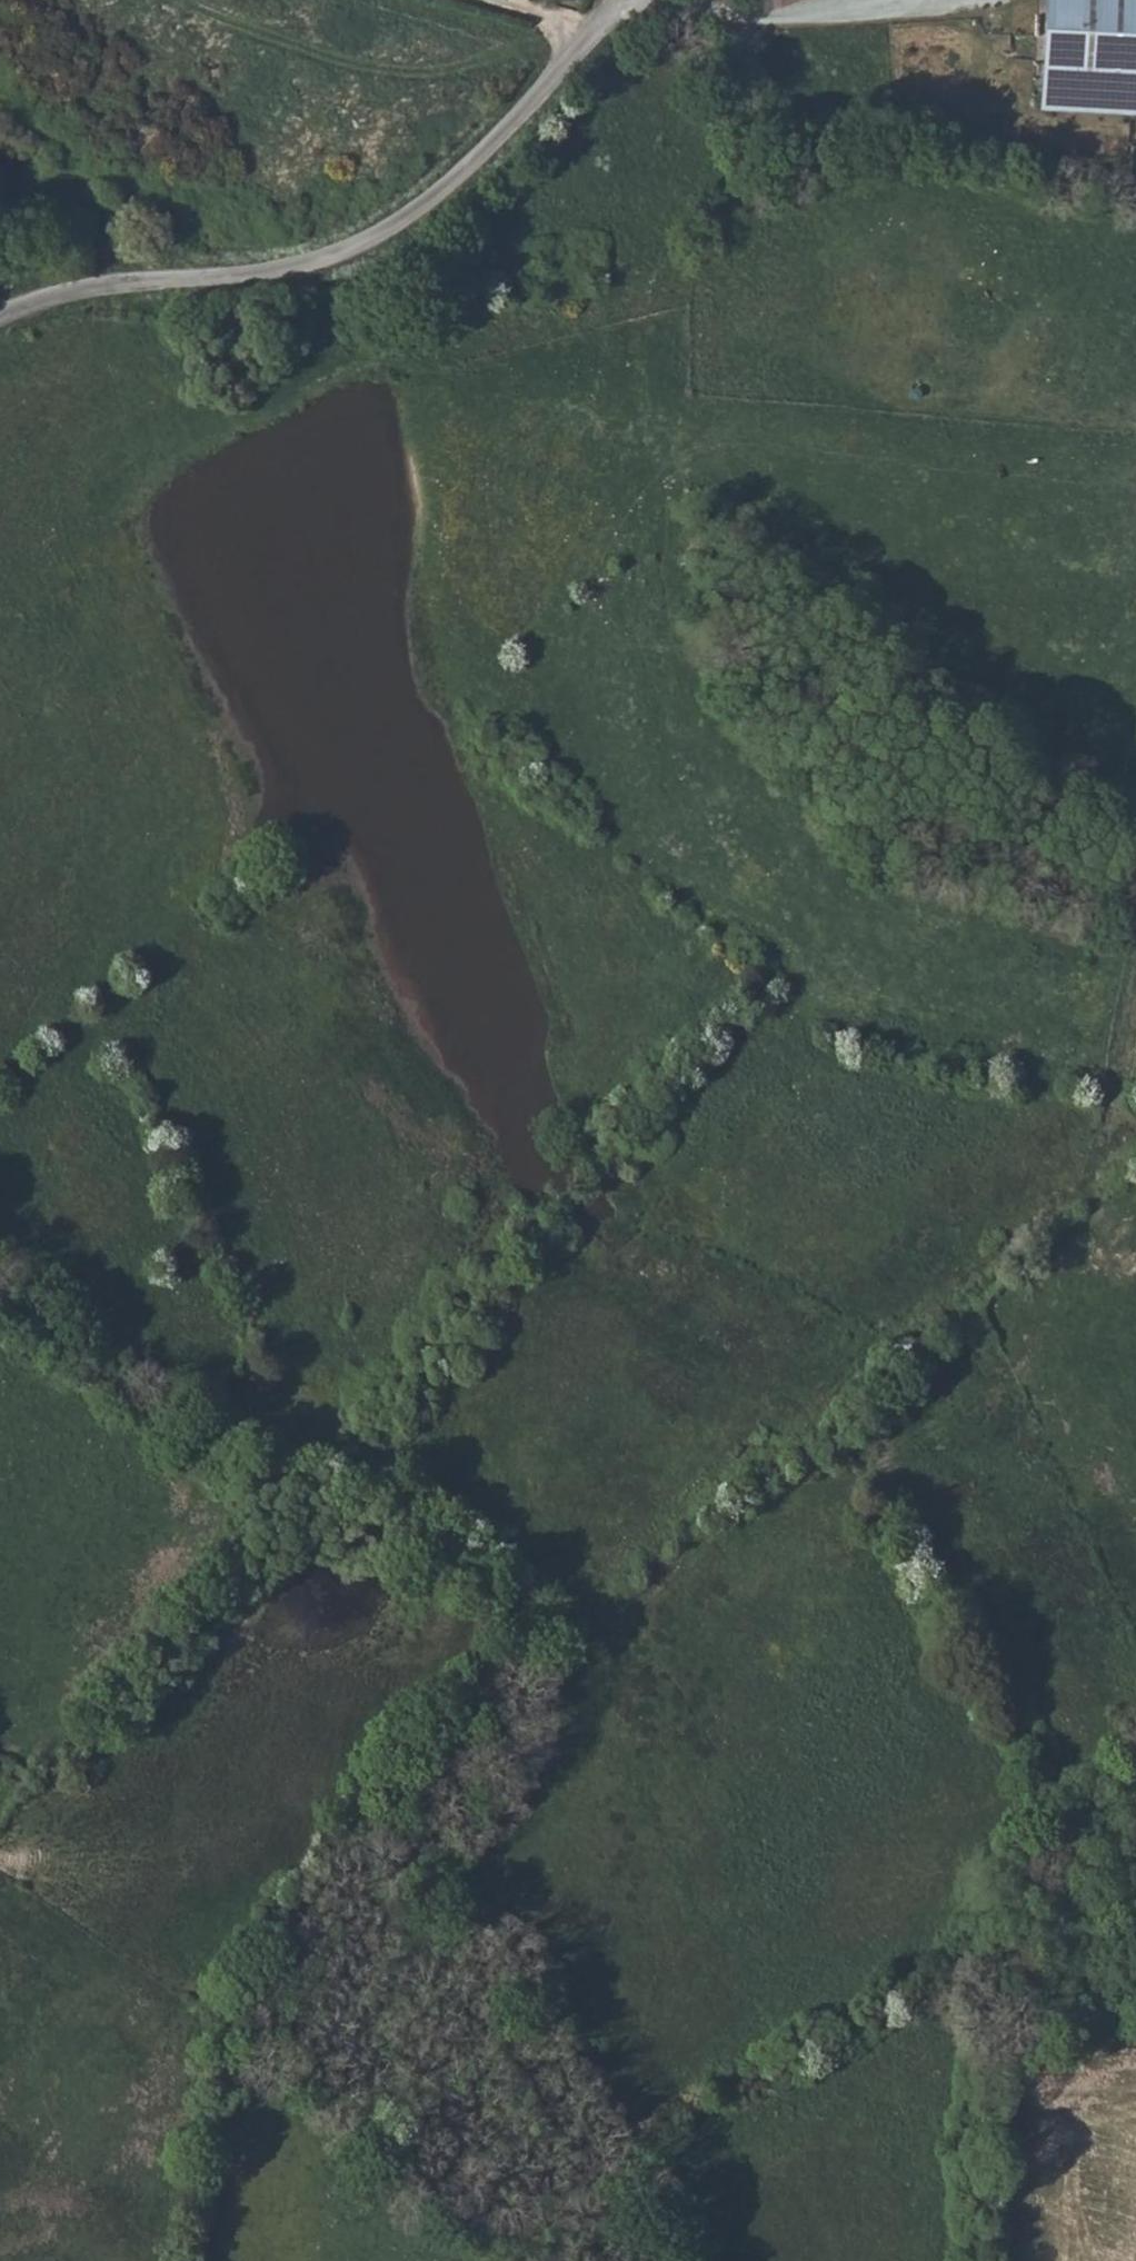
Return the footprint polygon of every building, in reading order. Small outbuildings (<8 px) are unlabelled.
[(1039,22),(1019,22),(1019,45),(1039,45),(1040,71),(1032,71),(1032,104),(1032,116),(1135,114),(1135,0),(1038,0),(1039,22)]
